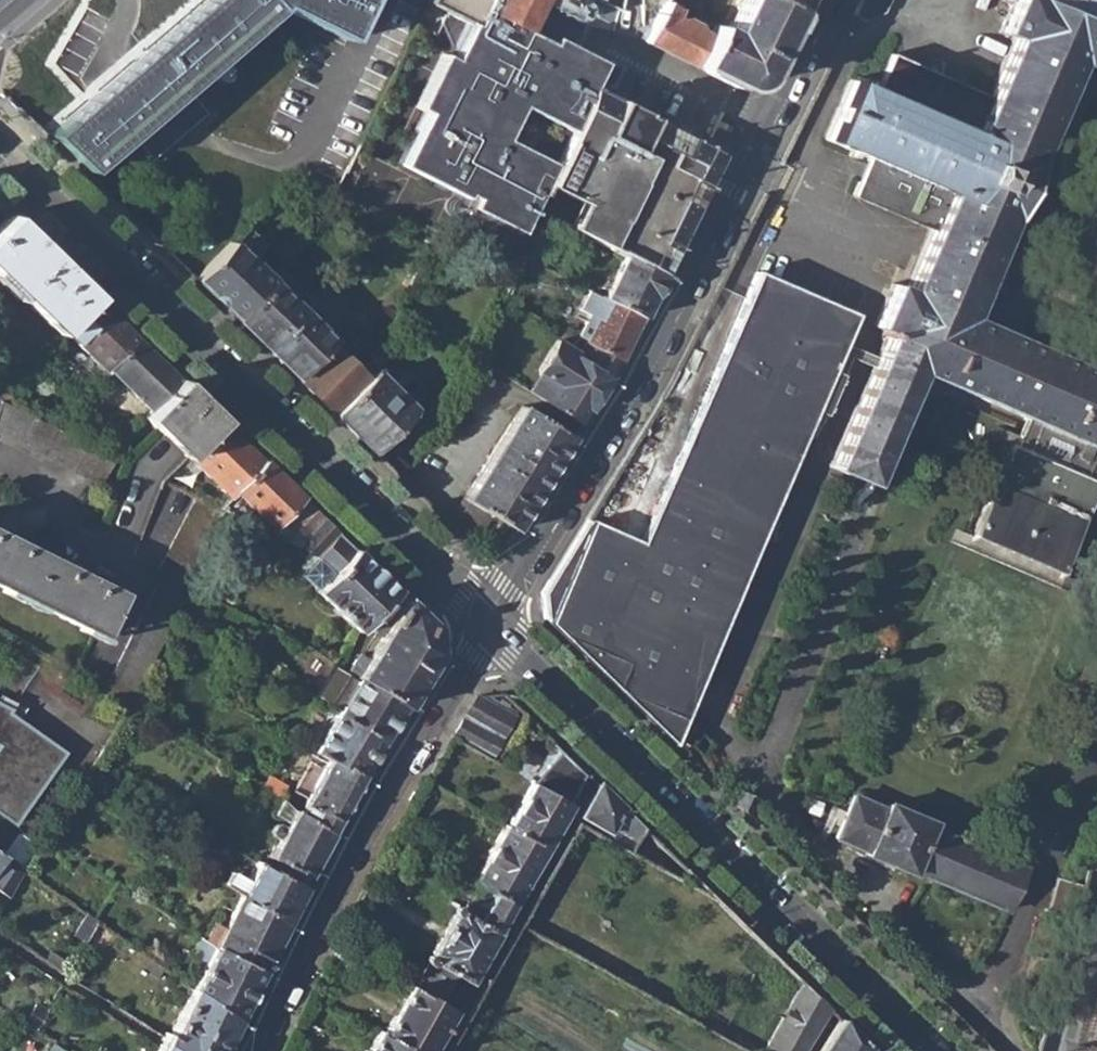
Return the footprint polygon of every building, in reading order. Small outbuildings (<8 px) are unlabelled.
[(49,137),(85,172),(132,131),(152,154),(183,128),(194,118),(185,95),(180,90),(285,0),(207,0),(49,137)] [(483,26),(489,11),(523,29),(537,0),(431,0),(470,20),(483,26)] [(647,40),(695,65),(710,34),(696,28),(697,24),(684,17),(682,21),(675,16),(679,6),(667,0),(647,40)] [(667,0),(679,6),(698,15),(705,0),(667,0)] [(715,24),(710,34),(695,65),(738,87),(752,88),(761,80),(796,9),(777,0),(742,0),(726,29),(715,24)] [(796,9),(801,0),(777,0),(796,9)] [(998,34),(1012,39),(1074,67),(1096,12),(1096,0),(1013,0),(998,34)] [(483,26),(470,20),(452,56),(441,50),(414,105),(424,110),(397,162),(463,195),(465,192),(472,196),(467,205),(518,230),(529,207),(544,214),(550,201),(535,194),(567,132),(578,109),(589,85),(514,47),(523,29),(489,11),(483,26)] [(1074,67),(1096,76),(1096,12),(1074,67)] [(701,17),(697,24),(696,28),(710,34),(715,24),(706,19),(701,17)] [(589,85),(590,86),(602,61),(552,35),(548,42),(523,29),(514,47),(589,85)] [(969,319),(1074,67),(1012,39),(988,98),(888,54),(874,88),(851,78),(824,141),(847,151),(845,155),(851,159),(840,184),(852,189),(850,195),(932,229),(905,291),(892,286),(873,329),(882,333),(879,340),(883,341),(833,465),(871,481),(918,375),(943,385),(969,319)] [(578,109),(567,132),(535,194),(550,201),(550,200),(595,188),(613,154),(617,147),(636,109),(590,86),(589,85),(578,109)] [(636,109),(617,147),(660,168),(669,150),(678,132),(636,109)] [(703,149),(694,144),(696,140),(678,132),(669,150),(660,168),(663,169),(667,171),(676,175),(706,190),(708,187),(703,184),(715,169),(716,161),(713,156),(702,150),(703,149)] [(705,145),(696,140),(694,144),(703,149),(705,145)] [(660,168),(617,147),(613,154),(595,188),(636,208),(642,211),(685,233),(706,190),(676,175),(667,171),(663,169),(660,168)] [(544,214),(615,250),(627,255),(665,274),(685,233),(642,211),(636,208),(595,188),(550,200),(550,201),(544,214)] [(65,328),(97,295),(13,213),(0,226),(0,273),(61,332),(65,328)] [(195,280),(237,321),(273,282),(232,242),(195,280)] [(627,255),(606,297),(644,317),(665,274),(627,255)] [(543,620),(668,741),(855,318),(754,275),(744,297),(637,544),(584,522),(540,593),(543,620)] [(237,321),(266,349),(302,313),(274,287),(276,286),(273,282),(237,321)] [(107,368),(111,365),(138,335),(97,295),(65,328),(107,368)] [(589,341),(596,345),(623,358),(644,317),(606,297),(601,295),(592,313),(600,318),(589,341)] [(266,349),(297,379),(332,344),(302,313),(266,349)] [(969,319),(943,385),(1040,425),(1029,450),(1014,445),(975,536),(1064,574),(1096,496),(1096,480),(1089,476),(1096,456),(1096,374),(969,319)] [(111,365),(153,407),(181,377),(138,335),(111,365)] [(582,425),(623,358),(596,345),(586,362),(579,358),(582,352),(559,339),(542,368),(541,373),(555,381),(544,400),(582,425)] [(297,379),(335,416),(369,381),(332,344),(297,379)] [(377,373),(369,381),(335,416),(375,455),(412,416),(412,408),(377,373)] [(187,455),(190,453),(223,418),(181,377),(153,407),(146,414),(187,455)] [(0,397),(0,432),(103,483),(116,455),(0,397)] [(448,527),(472,550),(495,515),(518,530),(574,438),(524,405),(448,527)] [(232,493),(238,487),(265,459),(223,418),(190,453),(232,493)] [(266,511),(282,527),(307,500),(265,459),(238,487),(265,513),(266,511)] [(103,688),(128,704),(188,596),(182,593),(225,508),(197,494),(156,580),(160,582),(103,688)] [(276,533),(296,543),(322,515),(307,500),(282,527),(276,533)] [(296,543),(319,554),(339,532),(322,515),(296,543)] [(97,636),(119,595),(0,532),(0,585),(97,636)] [(359,627),(367,620),(398,590),(339,532),(319,554),(334,574),(319,591),(359,627)] [(367,620),(382,634),(405,597),(398,590),(367,620)] [(358,676),(359,677),(403,708),(438,654),(436,627),(405,597),(382,634),(369,658),(358,676)] [(347,669),(358,676),(369,658),(357,650),(347,669)] [(320,690),(343,703),(358,677),(335,664),(320,690)] [(359,677),(338,712),(383,740),(403,708),(359,677)] [(464,718),(498,737),(510,717),(496,707),(503,694),(477,696),(464,718)] [(67,748),(0,706),(0,807),(21,820),(67,748)] [(338,712),(316,748),(329,755),(363,774),(374,755),(383,740),(338,712)] [(498,737),(464,718),(450,739),(486,759),(498,737)] [(192,741),(205,748),(212,737),(200,729),(192,741)] [(301,748),(325,761),(329,755),(316,748),(304,741),(301,748)] [(563,751),(531,786),(570,807),(579,794),(589,776),(563,751)] [(303,803),(299,811),(333,831),(363,774),(329,755),(325,761),(321,770),(315,780),(311,790),(303,803)] [(305,773),(315,780),(321,770),(310,763),(305,773)] [(262,782),(278,794),(284,783),(268,772),(262,782)] [(295,798),(303,803),(311,790),(303,785),(295,798)] [(531,785),(505,832),(544,855),(570,807),(531,786),(531,785)] [(609,830),(624,841),(630,845),(645,830),(599,785),(581,817),(606,833),(609,830)] [(1008,909),(1026,869),(932,827),(935,821),(889,802),(887,807),(855,794),(837,837),(869,849),(867,855),(898,868),(899,864),(1008,909)] [(270,855),(281,861),(308,877),(333,831),(299,811),(295,807),(292,813),(282,807),(286,800),(281,796),(273,810),(288,819),(285,825),(273,822),(270,828),(278,837),(270,855)] [(472,881),(476,883),(496,895),(514,906),(544,855),(505,832),(501,830),(472,881)] [(626,852),(630,845),(624,841),(619,848),(626,852)] [(2,854),(0,853),(0,890),(10,897),(25,871),(2,854)] [(237,892),(238,893),(285,924),(303,886),(277,870),(254,857),(244,878),(237,892)] [(281,861),(277,870),(303,886),(308,877),(281,861)] [(223,883),(237,892),(244,878),(229,870),(223,883)] [(1073,928),(1084,886),(1057,878),(1049,906),(1073,928)] [(472,891),(492,903),(496,895),(476,883),(472,891)] [(238,893),(223,925),(207,916),(198,934),(213,945),(214,945),(262,969),(285,924),(238,893)] [(492,903),(485,915),(480,924),(463,913),(456,909),(427,960),(430,961),(414,990),(415,991),(453,1011),(460,999),(447,991),(456,975),(469,983),(514,906),(496,895),(492,903)] [(468,904),(463,913),(480,924),(485,915),(468,904)] [(213,945),(191,988),(237,1021),(262,969),(214,945),(213,945)] [(773,1050),(804,1050),(829,1009),(801,982),(765,1046),(773,1050)] [(237,1021),(191,988),(169,1035),(164,1032),(155,1049),(159,1050),(222,1050),(237,1021)] [(385,1035),(415,1050),(431,1050),(453,1011),(415,991),(414,990),(412,989),(385,1035)] [(20,1020),(31,1027),(44,1008),(35,1001),(20,1020)] [(823,1050),(871,1050),(841,1021),(823,1050)] [(385,1035),(381,1032),(371,1050),(415,1050),(385,1035)] [(67,1050),(54,1041),(47,1050),(67,1050)]
